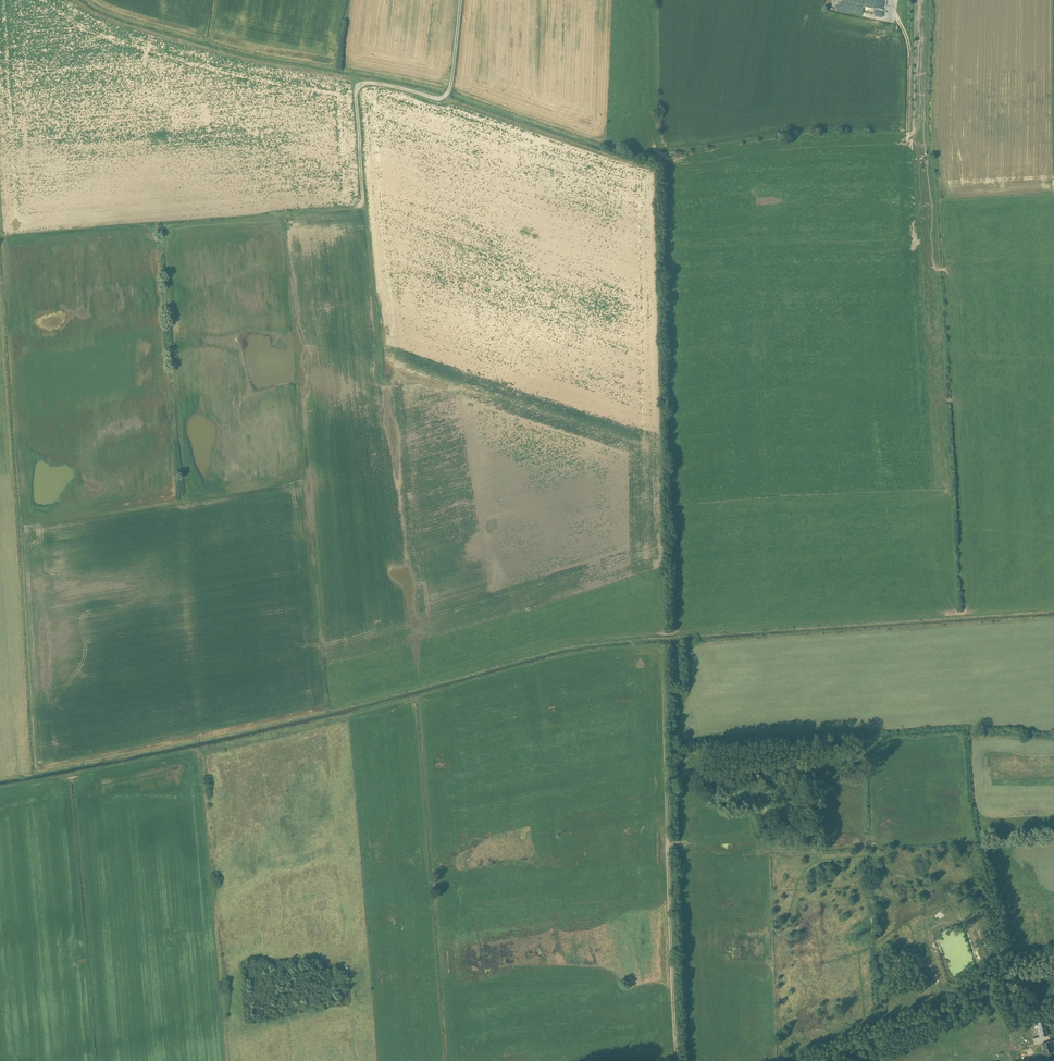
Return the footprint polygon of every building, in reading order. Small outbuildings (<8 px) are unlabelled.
[(848,1),(848,3),(885,9),(887,0),(842,0),(848,1)] [(1044,1021),(1037,1023),(1041,1037),(1048,1035),(1044,1021)] [(1050,1042),(1041,1044),(1044,1054),(1053,1052),(1050,1042)]
